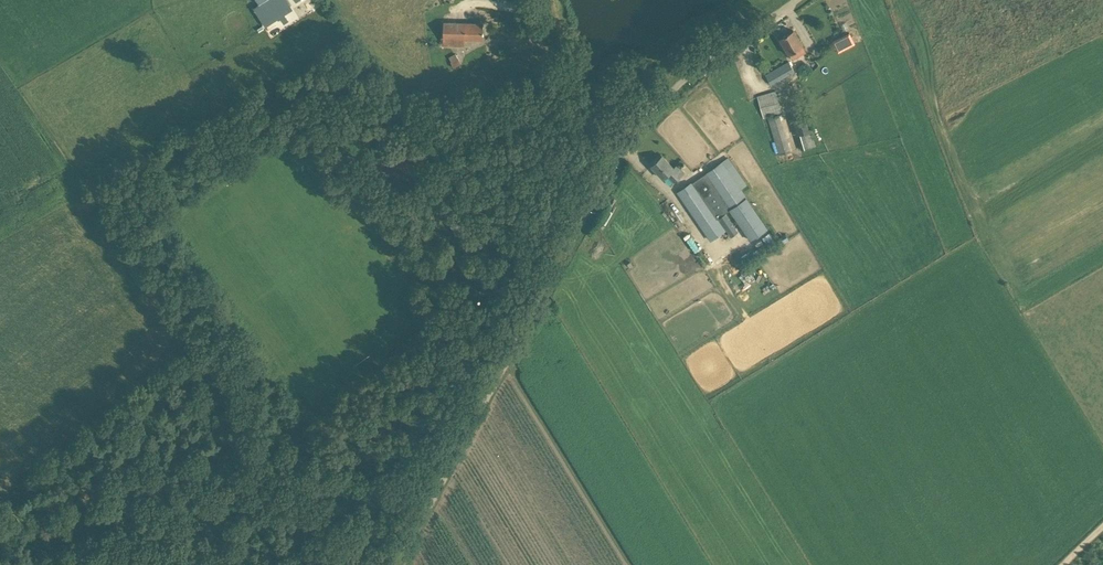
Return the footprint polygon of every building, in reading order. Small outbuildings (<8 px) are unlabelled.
[(484,23),(444,21),(443,45),(465,45),(465,39),(483,39),(484,23)] [(806,51),(803,46),(794,29),(780,38),(790,54),(793,59),(806,51)] [(840,37),(846,47),(855,43),(849,32),(840,37)] [(449,56),(454,66),(461,63),(456,52),(449,56)] [(765,74),(770,84),(794,71),(789,61),(765,74)] [(779,114),(782,113),(776,91),(757,96),(763,119),(768,118),(779,155),(791,152),(779,114)] [(540,105),(529,115),(538,125),(549,115),(540,105)] [(793,119),(801,149),(815,146),(807,115),(793,119)] [(663,178),(668,173),(675,181),(684,172),(677,164),(674,167),(662,155),(652,165),(663,178)] [(710,237),(724,227),(718,218),(730,210),(750,240),(767,229),(747,197),(726,168),(733,163),(729,157),(678,192),(691,210),(710,237)] [(726,213),(719,218),(731,236),(738,231),(726,213)] [(464,226),(455,231),(464,248),(474,242),(464,226)] [(759,267),(753,270),(763,288),(769,284),(759,267)] [(406,273),(397,279),(409,298),(418,291),(406,273)]
